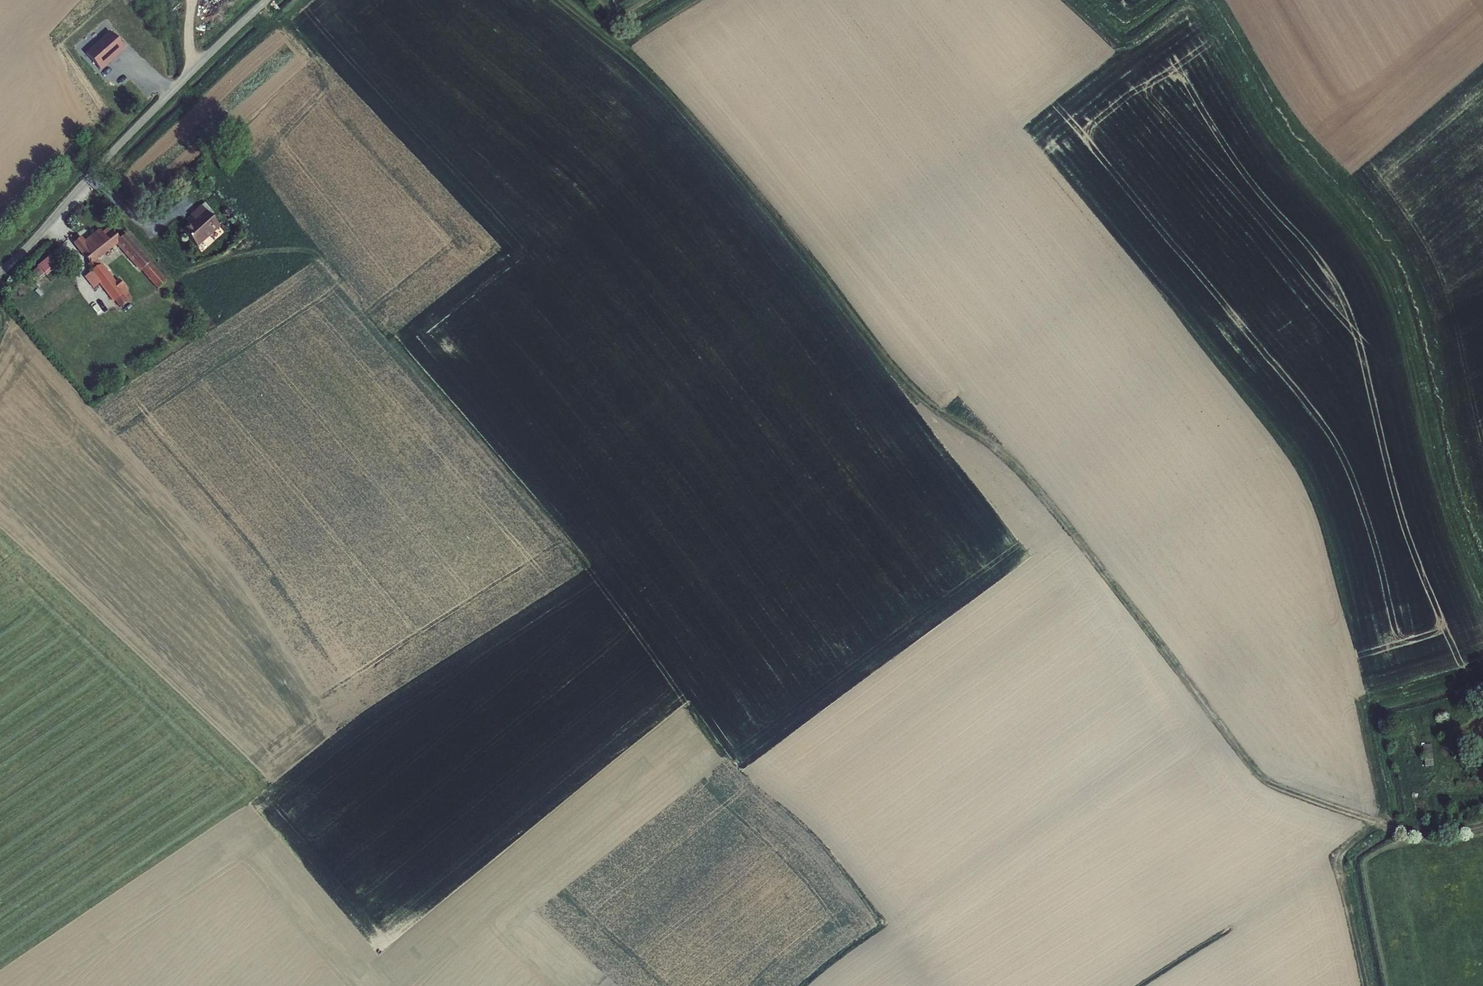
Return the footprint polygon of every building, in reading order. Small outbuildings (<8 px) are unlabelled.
[(88,55),(102,70),(126,49),(112,33),(88,55)] [(223,229),(206,208),(194,218),(198,222),(185,232),(199,249),(223,229)] [(84,238),(78,243),(94,262),(95,260),(119,240),(138,264),(118,281),(104,265),(101,267),(97,271),(95,272),(117,300),(126,292),(123,288),(143,270),(146,274),(156,267),(134,241),(128,233),(122,238),(113,228),(98,241),(94,236),(88,242),(84,238)] [(101,267),(95,260),(94,262),(91,264),(97,271),(101,267)] [(166,279),(156,267),(146,274),(157,287),(166,279)]
